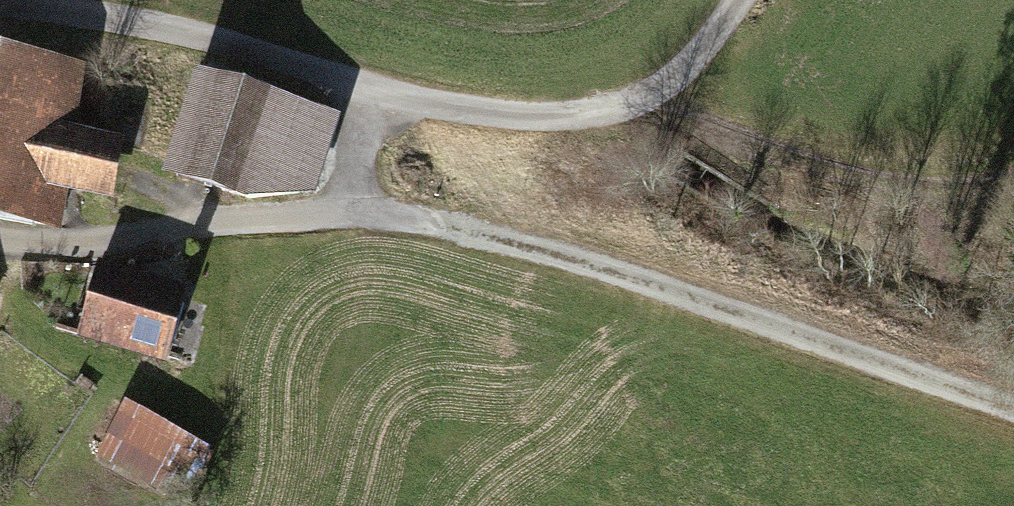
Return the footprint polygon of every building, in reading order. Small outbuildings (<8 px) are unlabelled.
[(0,49),(0,221),(64,230),(69,198),(111,204),(121,138),(80,132),(90,61),(0,49)] [(342,119),(192,71),(157,177),(247,206),(316,197),(342,119)] [(188,293),(102,264),(75,343),(161,372),(188,293)] [(123,405),(91,463),(169,505),(174,505),(205,450),(123,405)]
